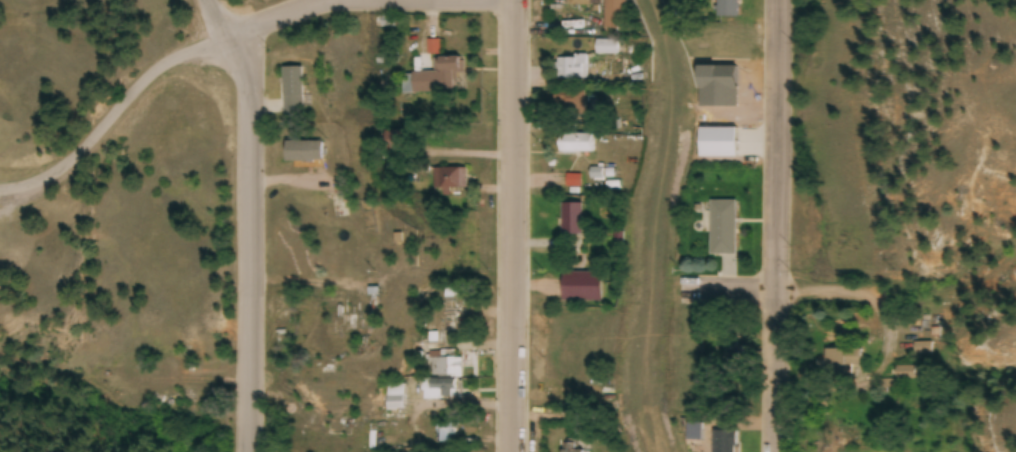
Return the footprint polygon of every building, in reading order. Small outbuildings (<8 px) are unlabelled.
[(626,0),(604,0),(604,29),(626,29),(626,0)] [(738,17),(738,0),(718,0),(718,17),(738,17)] [(617,54),(617,41),(596,41),(596,54),(617,54)] [(557,57),(557,79),(587,79),(587,57),(557,57)] [(402,94),(460,93),(459,58),(435,59),(435,74),(402,74),(402,94)] [(301,68),(281,68),(281,114),(301,114),(301,68)] [(585,91),(554,91),(554,115),(585,115),(585,91)] [(735,129),(700,129),(700,158),(735,158),(735,129)] [(559,135),(559,154),(593,154),(593,135),(559,135)] [(321,142),(283,142),(283,162),(321,162),(321,142)] [(432,169),(432,189),(466,189),(466,169),(432,169)] [(710,256),(735,256),(735,201),(710,201),(710,256)] [(581,204),(562,204),(561,235),(581,235),(581,204)] [(455,295),(440,296),(441,321),(436,321),(436,333),(426,334),(426,343),(456,342),(455,295)] [(330,331),(354,331),(354,316),(330,316),(330,331)] [(427,352),(427,345),(412,346),(413,361),(428,360),(428,378),(461,378),(461,359),(455,359),(455,352),(427,352)] [(825,350),(825,373),(851,373),(851,350),(825,350)] [(916,381),(916,368),(895,368),(895,381),(916,381)] [(453,380),(421,380),(421,400),(453,400),(453,380)] [(403,412),(403,386),(385,386),(385,412),(403,412)] [(810,408),(826,408),(826,398),(810,398),(810,408)] [(686,441),(700,441),(700,424),(686,424),(686,441)] [(437,443),(455,443),(455,425),(437,425),(437,443)] [(735,432),(711,432),(711,451),(735,451),(735,432)]
